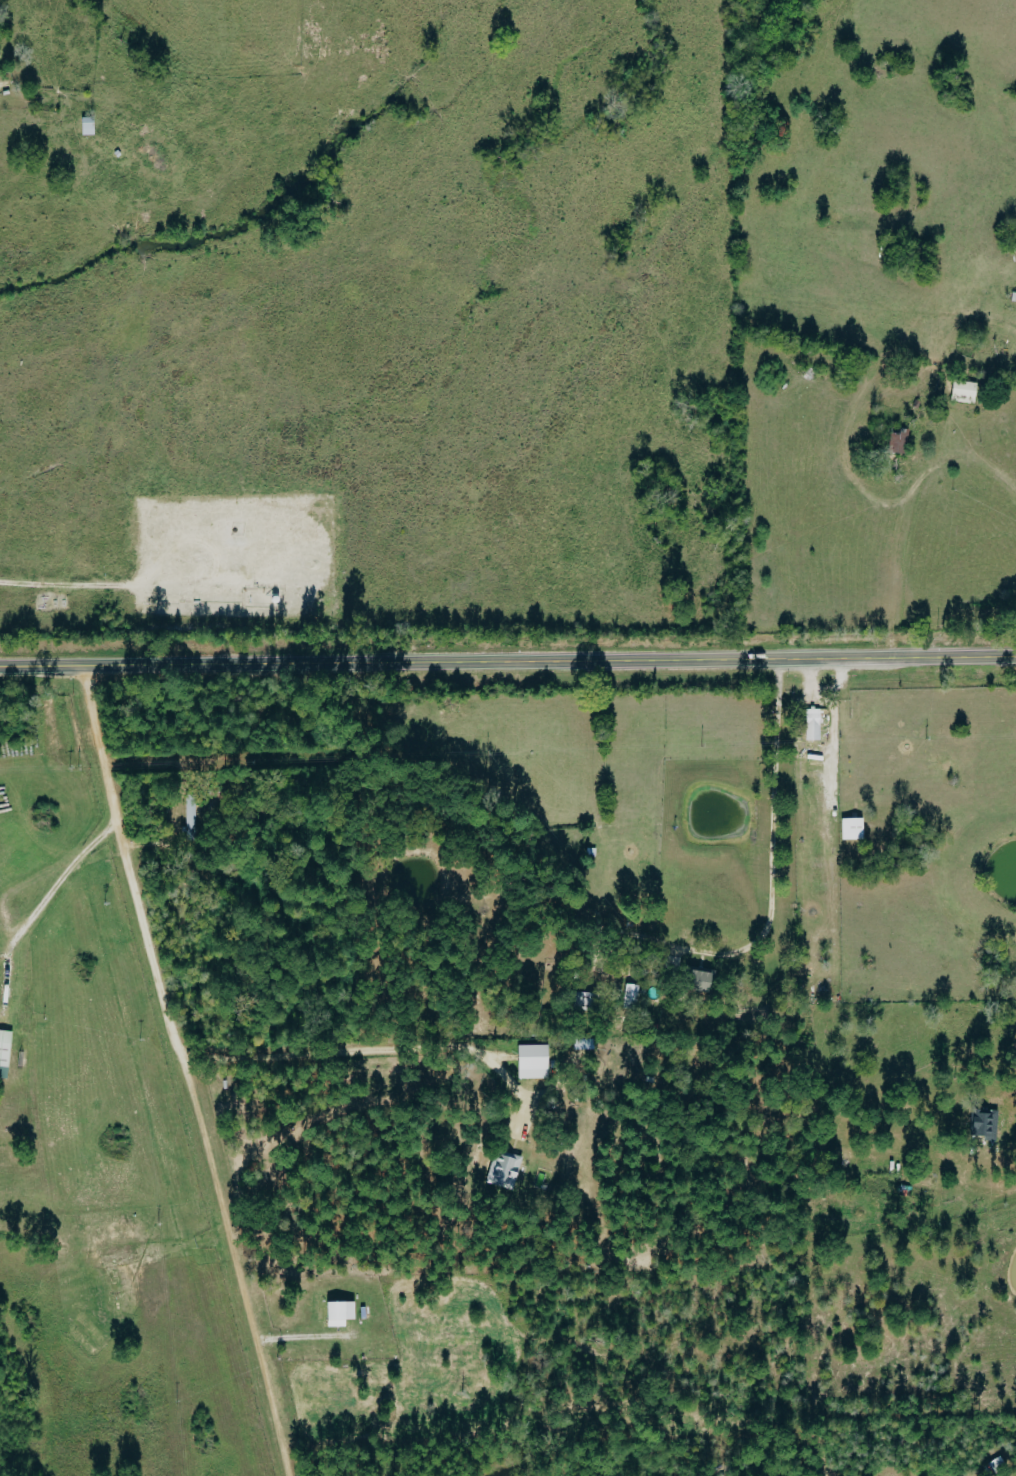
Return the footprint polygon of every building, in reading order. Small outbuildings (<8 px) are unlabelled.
[(84,135),(97,135),(96,117),(84,117),(84,135)] [(980,384),(956,380),(953,401),(977,405),(980,384)] [(910,432),(892,431),(891,453),(909,453),(910,432)] [(808,741),(823,741),(822,709),(807,709),(808,741)] [(866,840),(865,819),(843,819),(844,841),(866,840)] [(712,991),(717,973),(695,968),(691,986),(712,991)] [(638,1004),(641,985),(629,983),(626,1002),(638,1004)] [(0,1029),(0,1076),(11,1076),(13,1030),(0,1029)] [(520,1078),(551,1078),(550,1044),(520,1044),(520,1078)] [(1000,1113),(972,1113),(972,1136),(987,1136),(987,1140),(999,1140),(1000,1113)] [(488,1183),(516,1190),(524,1158),(496,1151),(488,1183)] [(357,1301),(330,1302),(330,1327),(348,1326),(348,1320),(358,1320),(357,1301)]
